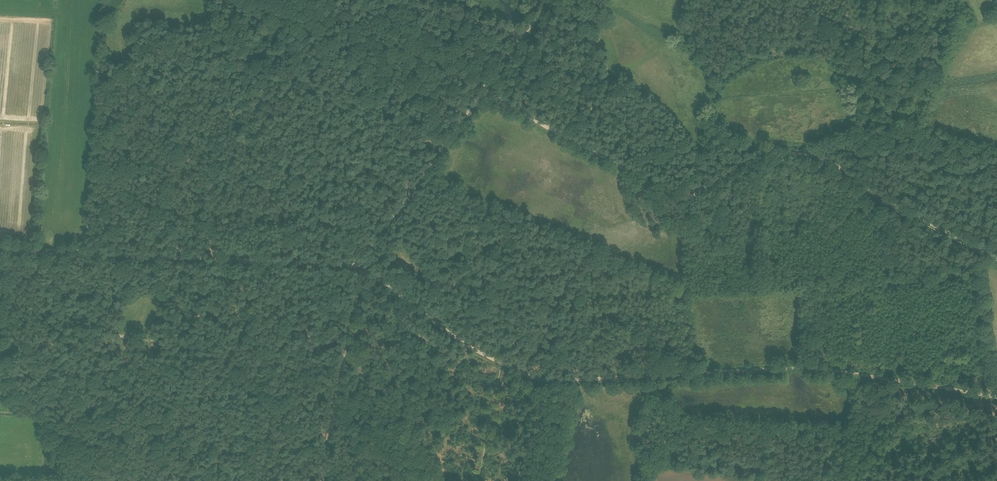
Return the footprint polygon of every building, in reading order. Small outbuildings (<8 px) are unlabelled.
[(388,253),(394,257),(398,251),(392,247),(388,253)] [(13,342),(11,346),(11,348),(15,349),(18,340),(12,338),(9,337),(7,342),(11,343),(11,341),(13,342)]
